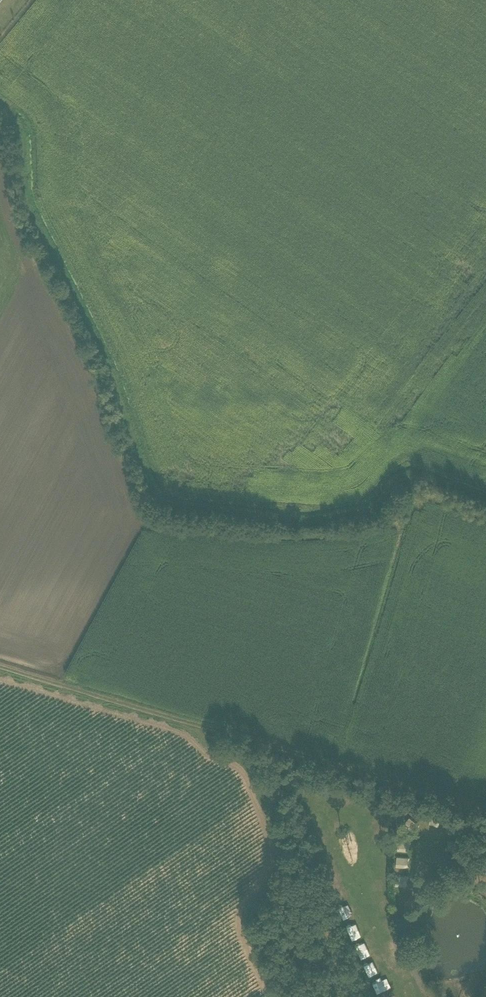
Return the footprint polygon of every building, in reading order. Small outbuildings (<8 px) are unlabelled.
[(361,808),(370,813),(375,804),(365,799),(361,808)] [(413,833),(420,825),(411,816),(403,824),(413,833)] [(396,840),(397,853),(411,852),(410,840),(396,840)] [(395,868),(409,868),(409,857),(395,856),(395,868)] [(393,887),(408,887),(409,875),(394,874),(393,887)] [(378,910),(387,909),(387,901),(378,901),(378,910)]
